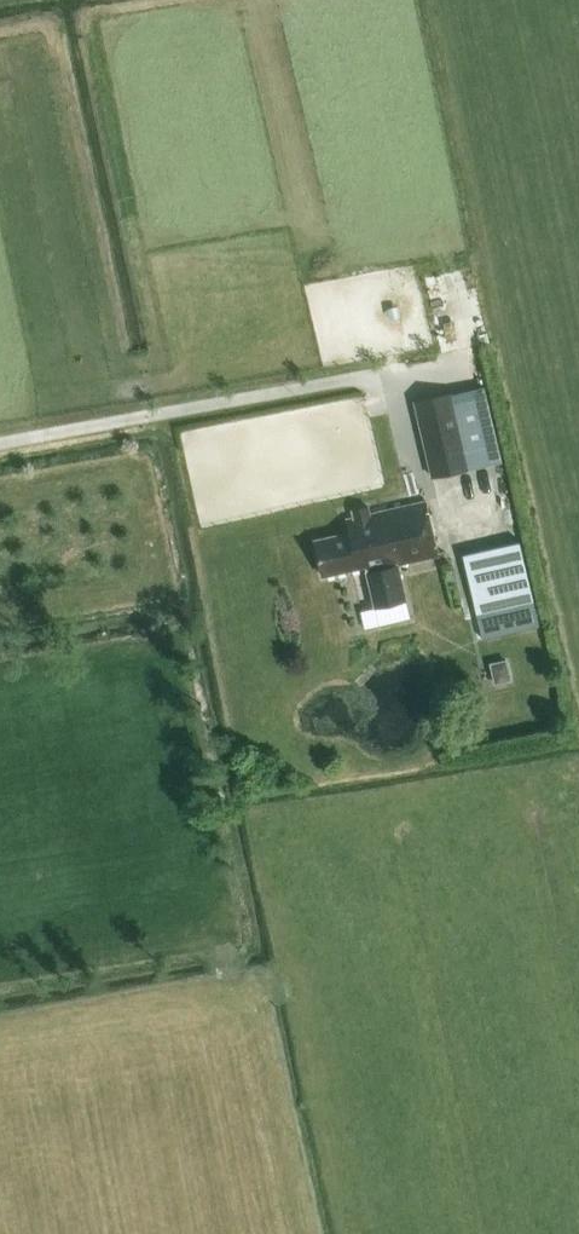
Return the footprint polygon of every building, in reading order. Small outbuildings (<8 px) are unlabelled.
[(431,478),(469,470),(452,394),(414,403),(431,478)] [(397,566),(438,557),(425,502),(369,515),(367,508),(352,512),(353,519),(346,521),(349,533),(314,542),(322,577),(365,567),(366,573),(374,609),(405,602),(397,566)] [(476,613),(533,600),(526,571),(470,584),(476,613)] [(494,685),(512,681),(506,658),(488,662),(494,685)]
